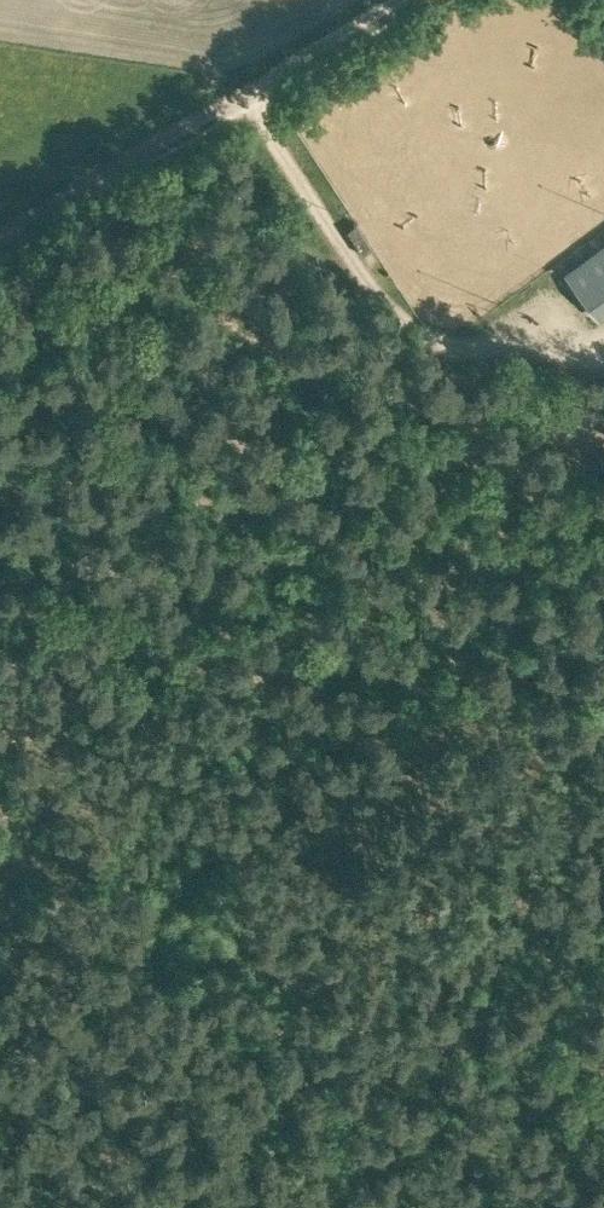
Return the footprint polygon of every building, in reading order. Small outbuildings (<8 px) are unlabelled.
[(565,271),(590,304),(603,293),(603,242),(565,271)]
